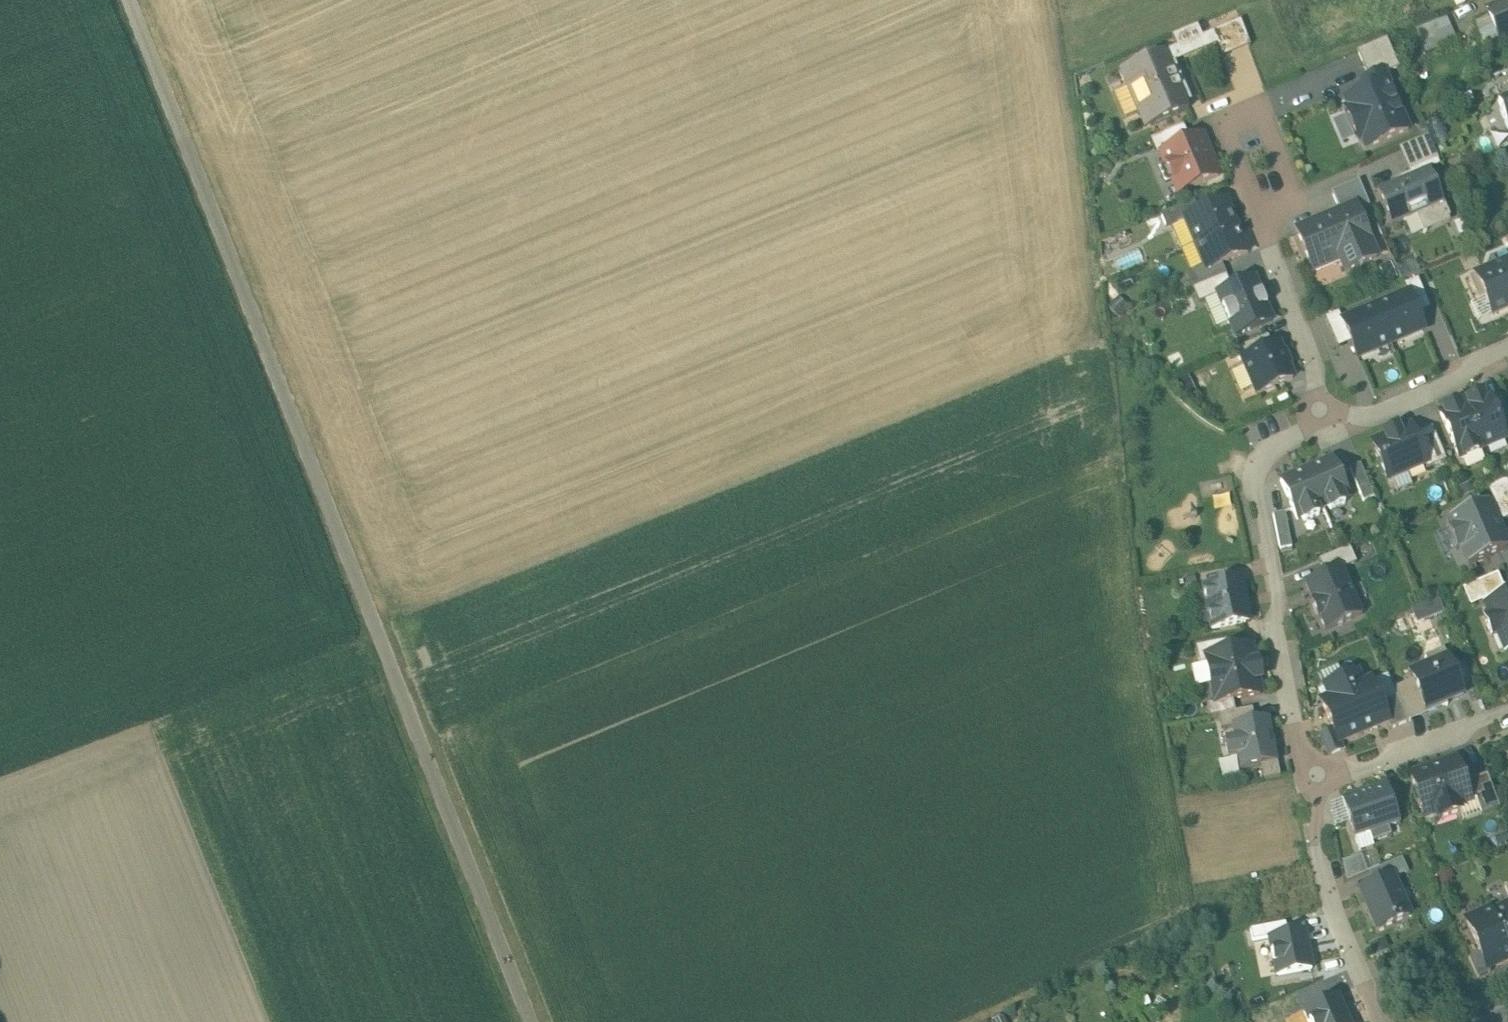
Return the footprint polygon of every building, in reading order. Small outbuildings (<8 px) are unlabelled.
[(1485,10),(1499,42),(1507,38),(1507,10),(1504,2),(1485,10)] [(1446,16),(1414,29),(1425,52),(1457,40),(1446,16)] [(1197,25),(1172,35),(1178,52),(1204,41),(1197,25)] [(1357,51),(1369,79),(1383,72),(1384,74),(1399,67),(1387,38),(1357,51)] [(1163,52),(1125,68),(1132,84),(1126,87),(1137,114),(1144,111),(1150,126),(1188,109),(1179,88),(1184,86),(1174,62),(1169,64),(1163,52)] [(1369,79),(1361,82),(1364,91),(1344,99),(1348,108),(1345,109),(1346,111),(1350,109),(1362,137),(1357,139),(1358,141),(1361,140),(1365,148),(1408,130),(1384,74),(1383,72),(1369,79)] [(1489,81),(1489,82),(1487,83),(1491,93),(1507,86),(1507,73),(1489,81)] [(1491,93),(1507,132),(1507,86),(1491,93)] [(1182,125),(1155,136),(1160,148),(1154,150),(1156,155),(1161,153),(1189,141),(1182,125)] [(1438,160),(1427,135),(1398,147),(1409,172),(1438,160)] [(1160,148),(1155,136),(1149,139),(1154,150),(1160,148)] [(1189,141),(1161,153),(1166,166),(1159,169),(1164,183),(1172,180),(1178,193),(1218,176),(1211,159),(1208,160),(1198,137),(1189,141)] [(1427,170),(1376,192),(1390,226),(1425,211),(1442,204),(1437,194),(1427,170)] [(1358,180),(1330,192),(1339,211),(1354,205),(1357,211),(1368,206),(1358,180)] [(1442,204),(1425,211),(1431,225),(1449,217),(1439,193),(1437,194),(1442,204)] [(1193,201),(1174,209),(1179,221),(1184,219),(1183,219),(1198,212),(1193,201)] [(1198,212),(1183,219),(1184,219),(1184,220),(1184,219),(1195,244),(1235,227),(1224,201),(1198,212)] [(1339,211),(1295,230),(1310,264),(1336,252),(1344,271),(1376,257),(1368,239),(1357,211),(1354,205),(1339,211)] [(1235,227),(1195,244),(1205,269),(1205,270),(1220,264),(1246,253),(1235,227)] [(1475,275),(1492,315),(1507,308),(1507,261),(1475,275)] [(1220,264),(1205,270),(1200,272),(1205,283),(1224,275),(1220,264)] [(1205,283),(1192,289),(1198,303),(1218,295),(1218,293),(1231,288),(1225,275),(1205,283)] [(1231,288),(1218,293),(1218,295),(1223,307),(1221,308),(1228,323),(1230,322),(1236,336),(1271,321),(1264,306),(1266,305),(1261,292),(1259,293),(1253,279),(1231,288)] [(1390,343),(1425,329),(1408,289),(1374,303),(1390,343)] [(1356,357),(1390,343),(1374,303),(1340,317),(1356,357)] [(1267,335),(1234,349),(1240,362),(1242,361),(1241,359),(1272,346),(1267,335)] [(1272,346),(1241,359),(1242,361),(1256,393),(1292,378),(1286,363),(1288,362),(1283,353),(1282,353),(1277,344),(1272,346)] [(1486,391),(1462,401),(1479,443),(1503,434),(1486,391)] [(1462,401),(1441,409),(1459,452),(1479,443),(1462,401)] [(1396,431),(1384,436),(1384,438),(1372,443),(1387,479),(1424,464),(1425,463),(1413,435),(1409,427),(1396,432),(1396,431)] [(1445,460),(1431,427),(1413,435),(1425,463),(1424,464),(1426,469),(1445,460)] [(1348,497),(1331,458),(1305,469),(1322,508),(1328,505),(1329,509),(1344,503),(1342,499),(1348,497)] [(1373,496),(1359,463),(1348,467),(1362,501),(1373,496)] [(1305,469),(1280,480),(1296,519),(1302,516),(1303,520),(1318,514),(1317,510),(1322,508),(1305,469)] [(1487,487),(1492,499),(1507,492),(1507,485),(1505,479),(1487,487)] [(1487,500),(1448,517),(1452,526),(1445,529),(1455,550),(1461,548),(1468,564),(1507,547),(1487,500)] [(1284,512),(1272,514),(1279,549),(1291,547),(1284,512)] [(1349,546),(1318,559),(1324,574),(1341,567),(1341,568),(1355,562),(1349,546)] [(1341,568),(1341,567),(1324,574),(1304,583),(1312,601),(1310,601),(1317,619),(1319,618),(1324,630),(1361,614),(1341,568)] [(1497,574),(1462,589),(1469,606),(1504,591),(1497,574)] [(1240,580),(1203,587),(1211,628),(1248,621),(1240,580)] [(1480,604),(1486,615),(1481,619),(1491,639),(1495,637),(1502,655),(1507,653),(1507,592),(1480,604)] [(1437,597),(1408,608),(1413,620),(1442,610),(1437,597)] [(1228,639),(1195,646),(1199,665),(1206,663),(1205,656),(1231,651),(1228,639)] [(1231,651),(1205,656),(1206,663),(1214,702),(1214,703),(1217,702),(1259,694),(1256,679),(1260,679),(1256,661),(1253,662),(1250,647),(1231,651)] [(1447,655),(1409,671),(1425,710),(1462,695),(1463,694),(1463,693),(1447,655)] [(1361,682),(1356,671),(1323,685),(1328,696),(1320,700),(1332,729),(1338,742),(1387,721),(1388,721),(1380,702),(1369,679),(1361,682)] [(1397,695),(1380,702),(1388,721),(1387,721),(1390,728),(1408,721),(1397,695)] [(1214,702),(1206,704),(1209,716),(1218,714),(1220,714),(1217,702),(1214,703),(1214,702)] [(1220,714),(1218,714),(1221,728),(1231,726),(1230,725),(1254,720),(1251,708),(1220,714)] [(1254,720),(1230,725),(1231,726),(1233,738),(1223,740),(1227,758),(1236,756),(1239,769),(1276,762),(1267,718),(1254,720)] [(1332,729),(1319,734),(1328,755),(1341,749),(1338,742),(1332,729)] [(1455,759),(1409,775),(1414,789),(1418,802),(1419,802),(1424,816),(1436,812),(1438,818),(1459,811),(1457,805),(1475,799),(1469,780),(1463,782),(1455,759)] [(1486,774),(1469,780),(1475,799),(1480,814),(1499,808),(1486,774)] [(1349,822),(1355,838),(1368,834),(1371,842),(1390,836),(1387,827),(1400,823),(1386,783),(1341,798),(1342,800),(1349,822)] [(1334,826),(1349,822),(1342,800),(1330,804),(1334,826)] [(1365,873),(1360,856),(1342,861),(1347,881),(1365,873)] [(1369,872),(1373,883),(1391,875),(1392,878),(1407,871),(1401,858),(1369,872)] [(1373,883),(1360,889),(1377,929),(1408,916),(1392,878),(1391,875),(1373,883)] [(1492,911),(1507,949),(1507,904),(1492,911)] [(1465,919),(1479,953),(1486,969),(1487,968),(1507,959),(1507,949),(1492,911),(1491,908),(1465,919)] [(1253,941),(1268,938),(1287,934),(1285,922),(1250,929),(1253,941)] [(1287,934),(1268,938),(1276,977),(1313,970),(1305,931),(1287,934)] [(1479,953),(1468,958),(1476,978),(1489,972),(1487,968),(1486,969),(1479,953)] [(1303,1011),(1308,1021),(1349,1021),(1337,996),(1303,1011)]
